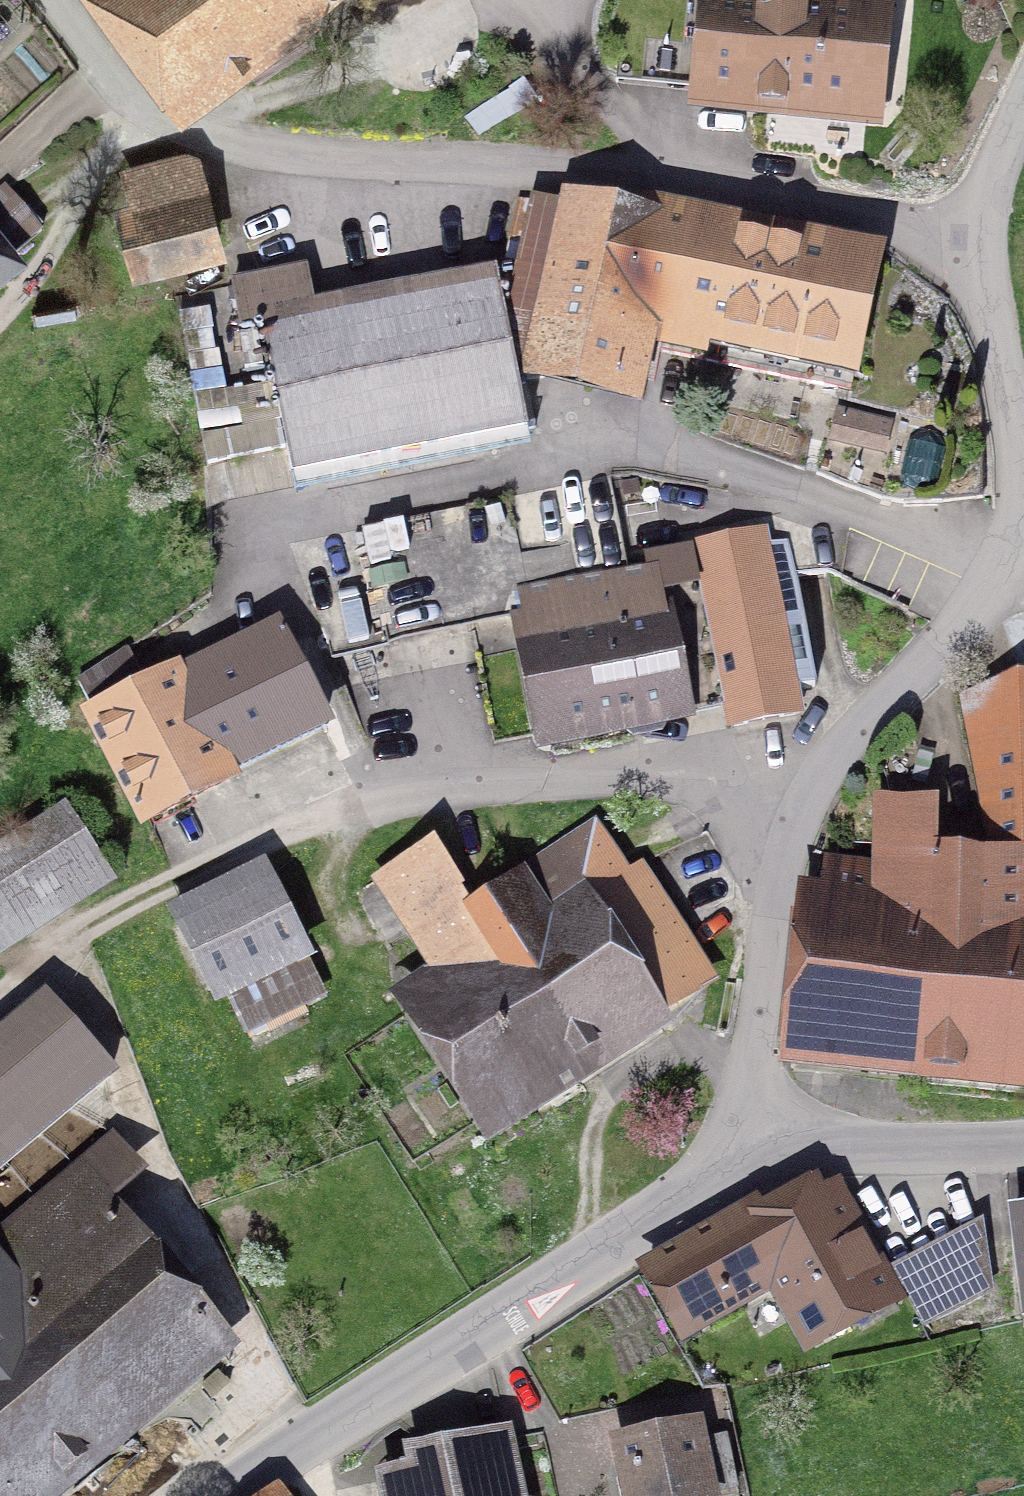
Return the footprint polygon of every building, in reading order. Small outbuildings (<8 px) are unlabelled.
[(288,0),(125,0),(200,100),(232,76),(215,53),(288,0)] [(802,0),(624,0),(616,82),(867,106),(875,23),(800,15),(802,0)] [(130,172),(152,253),(210,238),(188,156),(130,172)] [(41,231),(6,185),(0,190),(0,264),(41,231)] [(702,360),(732,219),(641,200),(636,224),(533,201),(517,270),(498,274),(517,377),(540,372),(640,396),(650,348),(702,360)] [(732,219),(702,360),(837,388),(843,368),(867,255),(732,227),(734,220),(732,219)] [(517,377),(498,274),(261,318),(243,283),(175,296),(204,453),(207,510),(294,493),(291,478),(527,432),(517,377)] [(889,423),(840,411),(834,438),(883,450),(889,423)] [(681,710),(728,701),(696,549),(646,558),(648,569),(624,574),(606,476),(508,496),(529,604),(522,606),(546,732),(620,717),(623,731),(633,740),(662,735),(669,723),(683,720),(681,710)] [(529,604),(508,496),(357,526),(378,633),(522,606),(529,604)] [(696,546),(696,549),(728,701),(732,726),(795,714),(791,691),(815,687),(786,541),(762,545),(760,534),(696,546)] [(275,627),(181,675),(230,772),(324,726),(275,627)] [(144,815),(230,772),(181,675),(150,690),(128,648),(78,680),(144,815)] [(982,934),(983,879),(1023,883),(1023,673),(960,698),(990,852),(931,847),(931,803),(891,803),(882,840),(879,873),(835,870),(833,887),(815,915),(810,915),(797,1043),(1023,1066),(1023,938),(982,934)] [(86,873),(53,818),(0,851),(0,929),(86,873)] [(596,826),(470,907),(500,954),(449,987),(418,1007),(486,1115),(707,973),(640,868),(627,876),(596,826)] [(380,879),(449,987),(500,954),(470,907),(431,845),(380,879)] [(318,991),(262,876),(176,918),(217,1001),(229,995),(245,1026),(318,991)] [(0,1056),(0,1173),(110,1082),(52,1012),(0,1056)] [(213,1334),(79,1176),(0,1242),(0,1495),(23,1495),(213,1334)] [(891,1294),(834,1186),(813,1198),(775,1205),(667,1267),(696,1318),(771,1276),(807,1340),(891,1294)] [(1014,1214),(1023,1297),(1023,1213),(1014,1214)] [(990,1279),(982,1222),(892,1269),(918,1317),(990,1279)] [(695,1430),(622,1445),(632,1495),(692,1495),(737,1485),(726,1436),(697,1442),(695,1430)] [(388,1479),(392,1495),(514,1495),(503,1440),(422,1457),(425,1472),(388,1479)]
